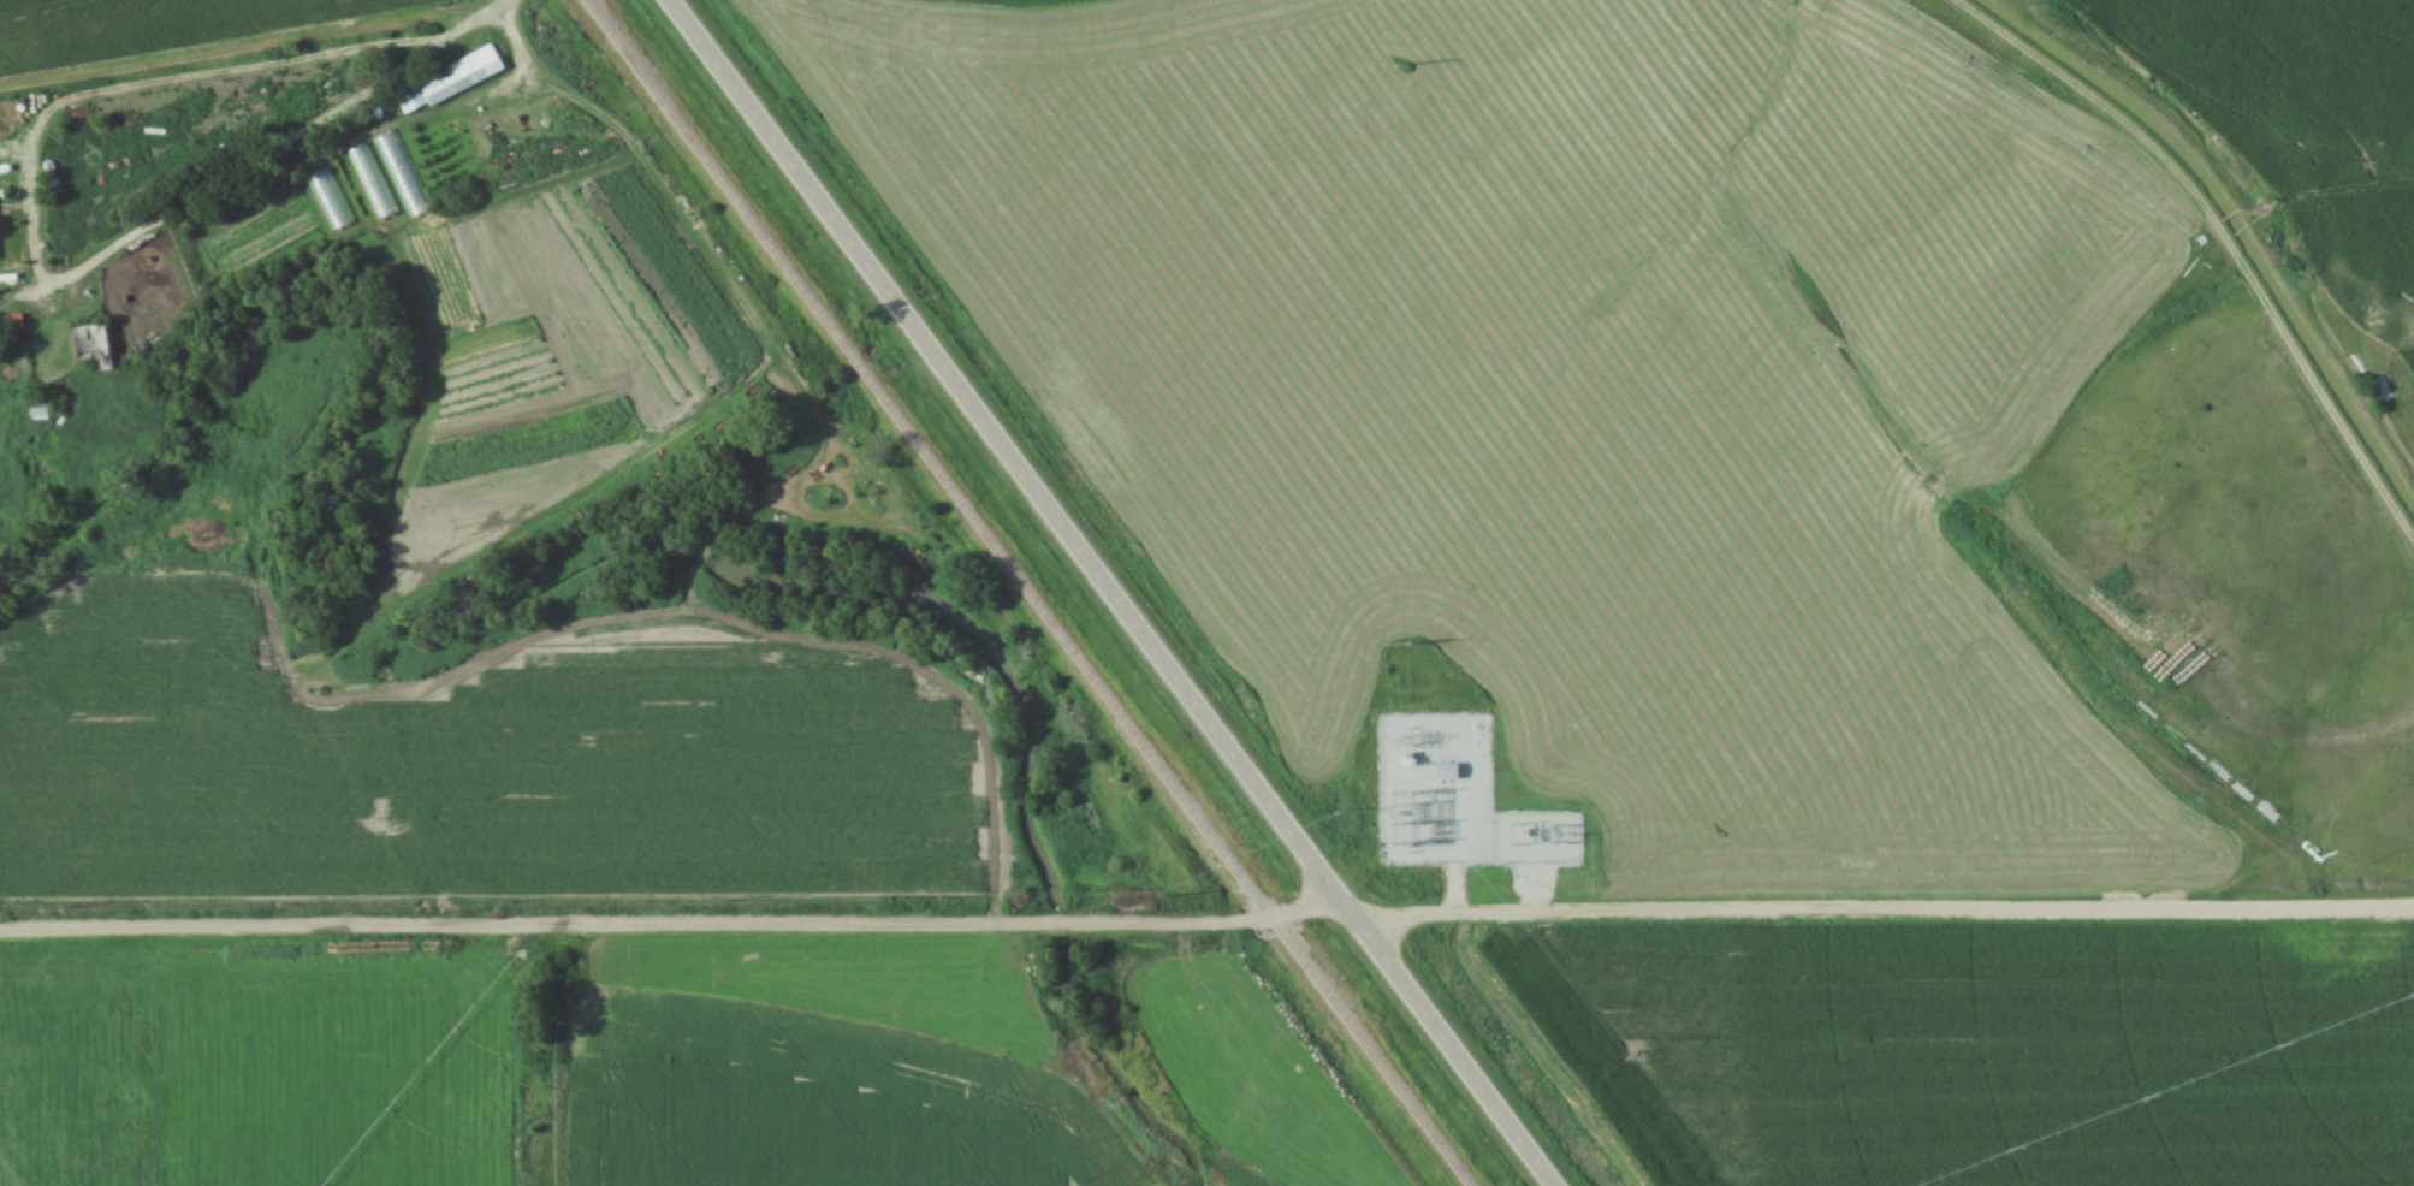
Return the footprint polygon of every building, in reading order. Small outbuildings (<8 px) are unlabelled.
[(456,92),(477,84),(467,61),(417,81),(424,97),(453,85),(456,92)] [(306,178),(332,233),(353,223),(328,168),(306,178)] [(73,360),(105,360),(105,327),(73,327),(73,360)] [(2372,384),(2384,404),(2392,398),(2380,379),(2372,384)] [(1458,781),(1458,765),(1437,765),(1437,781),(1458,781)]
